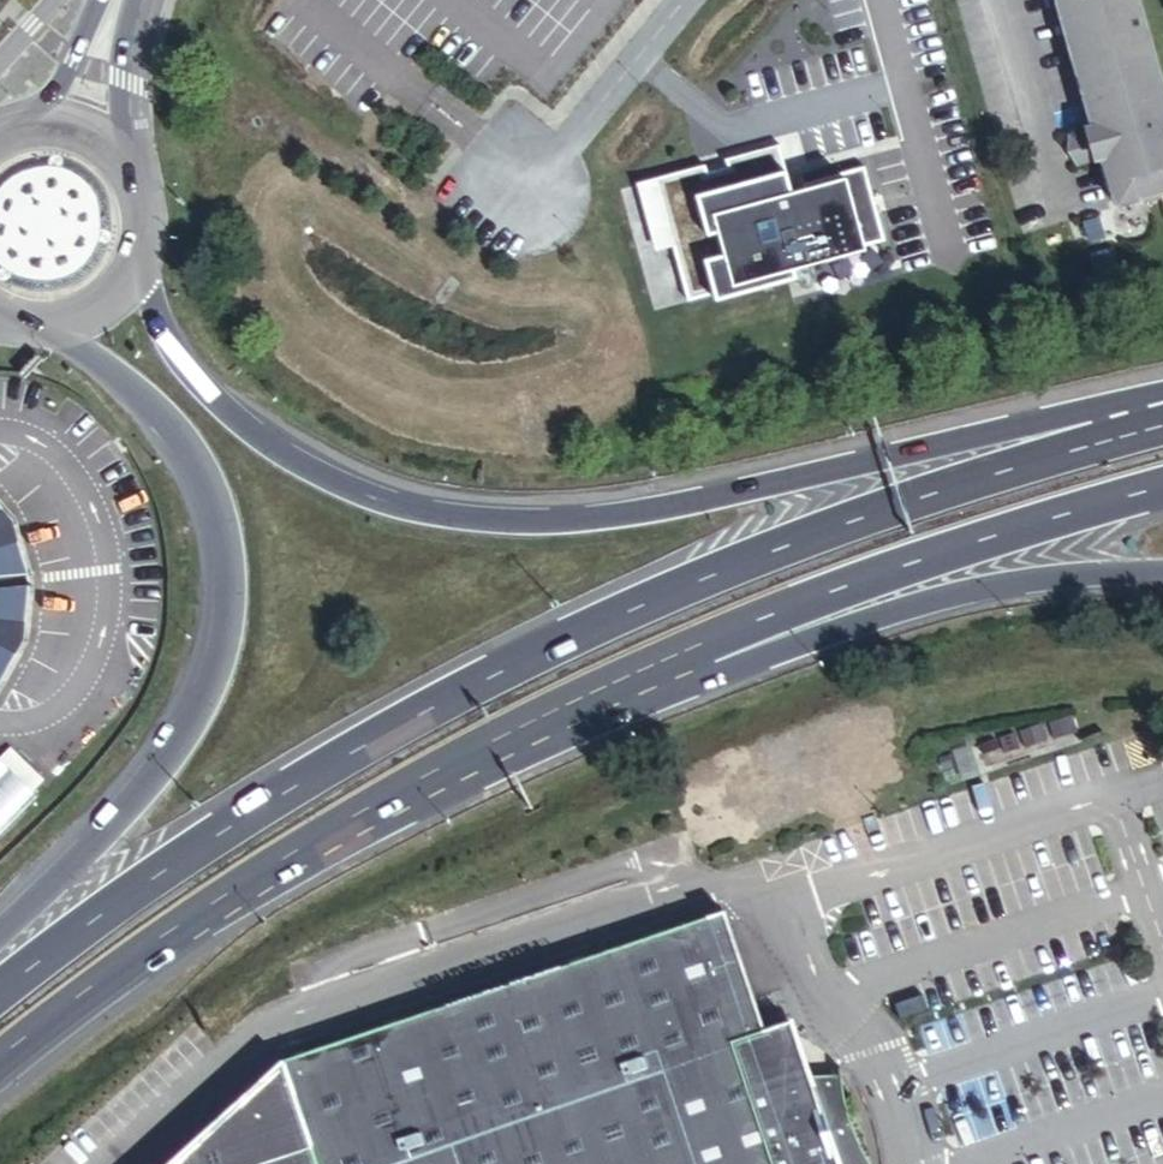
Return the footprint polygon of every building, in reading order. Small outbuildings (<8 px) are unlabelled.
[(1053,10),(1060,24),(1062,40),(1069,54),(1071,71),(1078,85),(1079,101),(1086,116),(1090,131),(1086,132),(1095,164),(1099,162),(1104,177),(1106,193),(1113,209),(1137,202),(1144,204),(1155,201),(1160,195),(1162,194),(1162,109),(1162,110),(1157,96),(1156,79),(1148,65),(1147,49),(1139,34),(1138,18),(1130,3),(1130,0),(1052,0),(1053,10)] [(1086,132),(1065,138),(1073,170),(1095,164),(1086,132)] [(778,146),(648,182),(666,247),(683,306),(711,298),(791,276),(789,270),(805,266),(820,261),(860,250),(881,244),(860,170),(798,187),(796,187),(800,201),(794,202),(785,170),(778,146)] [(856,147),(815,159),(818,170),(859,158),(856,147)] [(793,168),(785,170),(794,202),(800,201),(796,187),(798,187),(793,168)] [(649,252),(666,247),(648,182),(631,187),(649,252)] [(860,250),(820,261),(821,266),(861,255),(860,250)] [(807,275),(805,266),(789,270),(791,276),(711,298),(714,306),(793,284),(792,280),(807,275)] [(0,518),(0,679),(22,646),(26,591),(22,574),(5,524),(0,518)] [(51,781),(13,745),(3,755),(0,752),(0,833),(51,781)] [(727,901),(284,1045),(157,1163),(849,1163),(815,1067),(795,1010),(765,1017),(727,901)] [(815,1067),(849,1163),(875,1163),(871,1157),(864,1141),(858,1125),(852,1108),(848,1092),(845,1075),(844,1064),(830,1066),(815,1067)]
